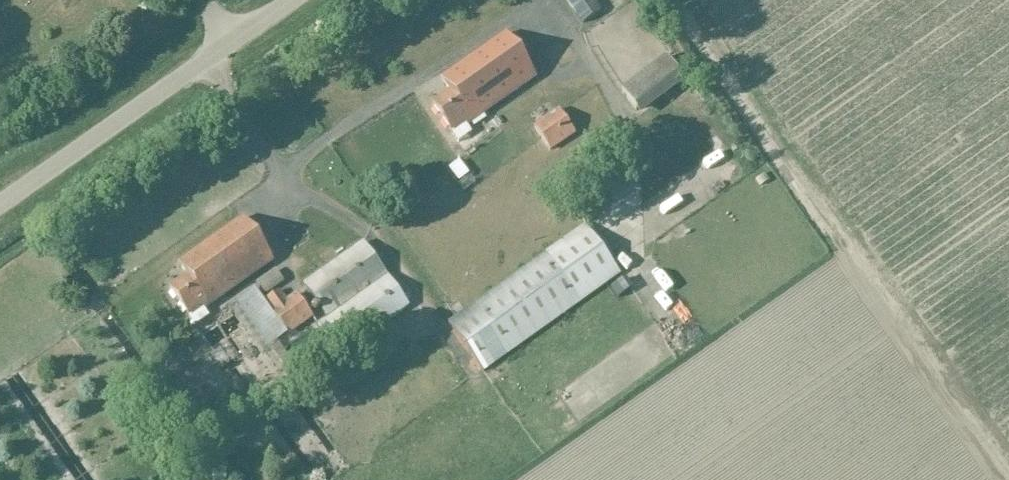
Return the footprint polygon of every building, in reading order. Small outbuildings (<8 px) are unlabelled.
[(584,26),(603,13),(594,0),(566,0),(584,26)] [(433,106),(453,135),(467,125),(468,127),(537,79),(508,35),(441,81),(451,94),(433,106)] [(623,91),(641,117),(687,83),(668,57),(623,91)] [(535,127),(552,153),(577,135),(560,109),(535,127)] [(652,192),(640,200),(651,215),(663,207),(652,192)] [(188,279),(171,291),(196,327),(210,317),(206,312),(275,263),(244,219),(178,264),(188,279)] [(449,323),(485,373),(622,276),(588,225),(449,323)] [(330,340),(341,356),(410,307),(366,242),(305,284),(328,319),(318,326),(328,341),(330,340)] [(641,287),(650,282),(641,265),(632,269),(641,287)] [(274,270),(256,283),(265,296),(283,283),(274,270)] [(268,348),(272,345),(274,347),(268,350),(282,371),(293,363),(278,341),(287,335),(288,336),(313,319),(296,294),(287,300),(280,291),(265,301),(272,311),(271,312),(255,289),(236,303),(268,348)] [(395,335),(335,378),(345,393),(406,351),(395,335)] [(196,357),(204,352),(197,342),(190,347),(196,357)] [(171,362),(157,362),(158,370),(158,376),(162,376),(172,376),(171,362)]
